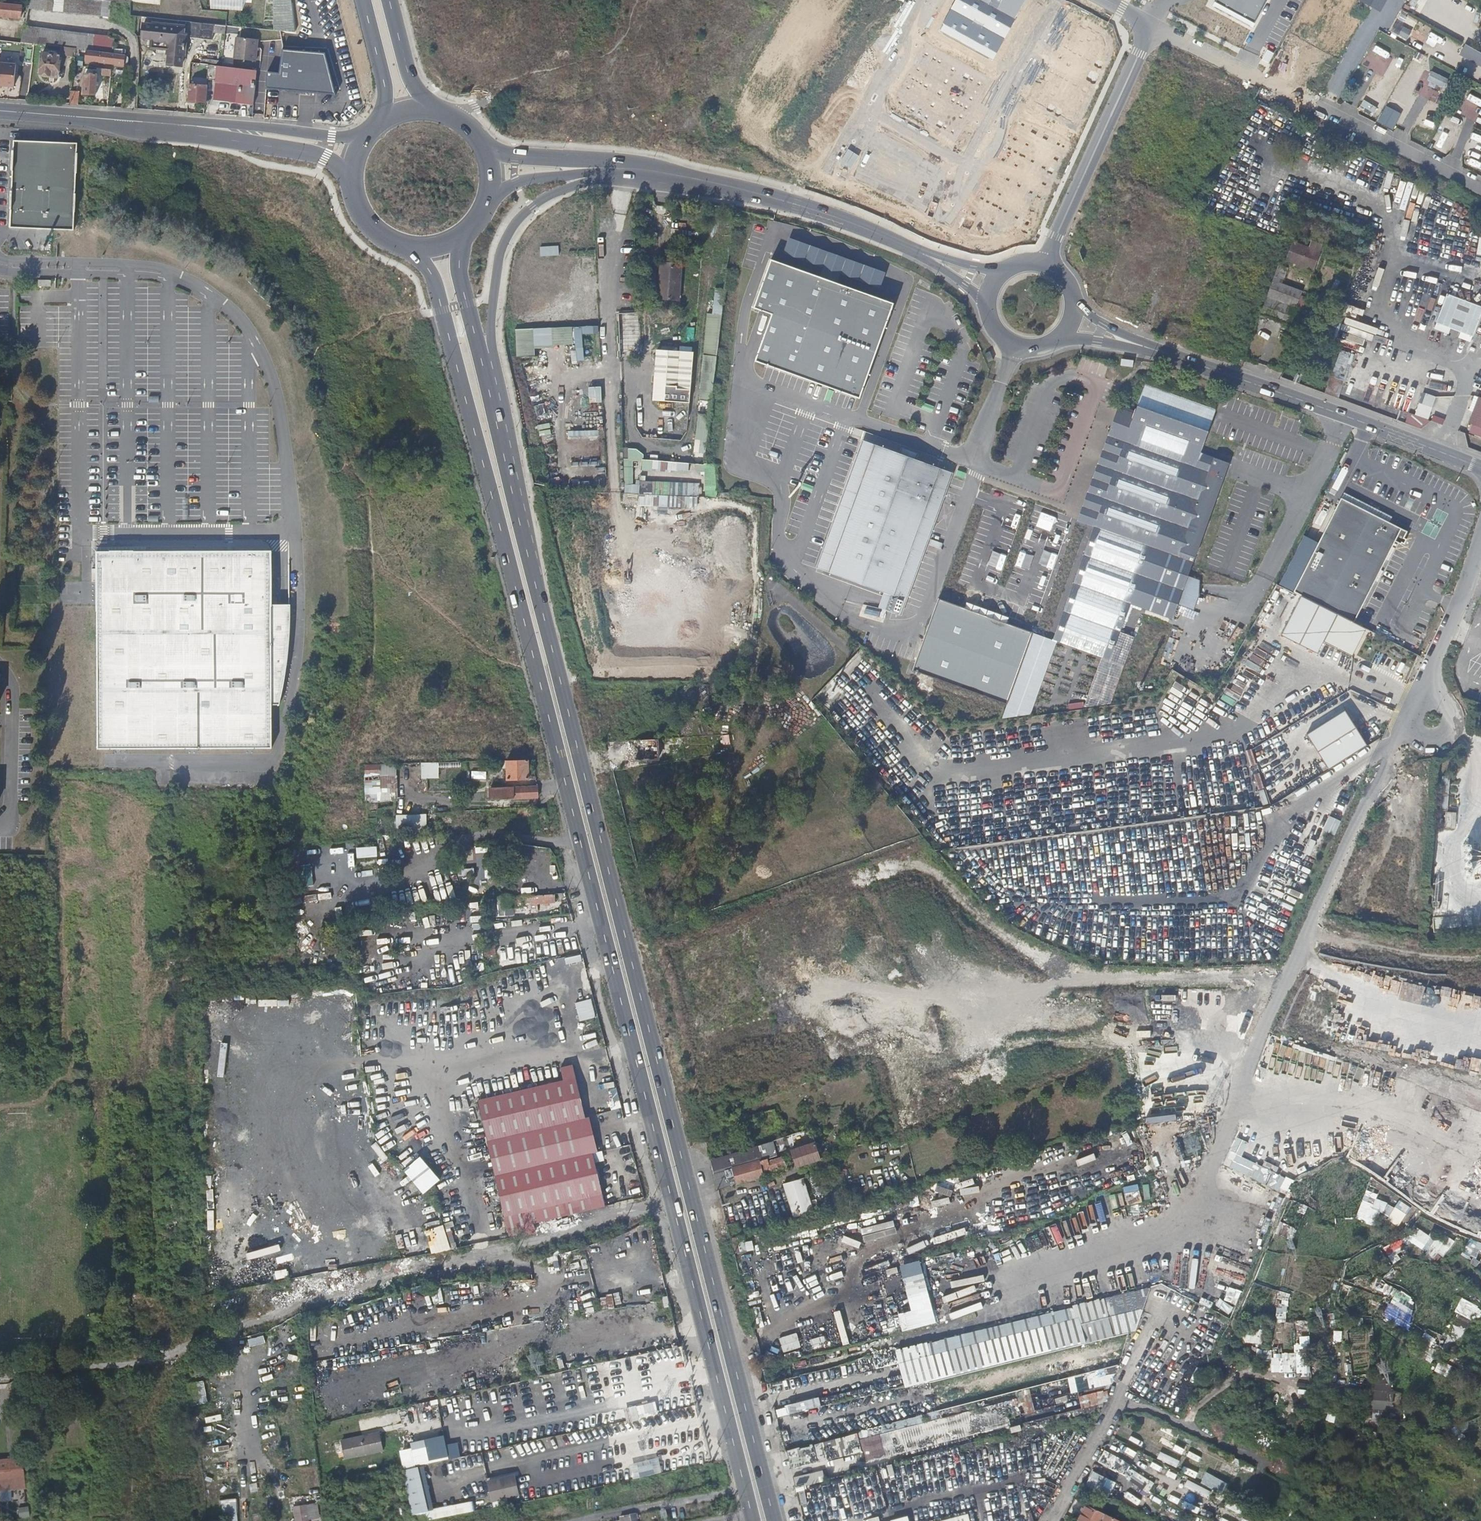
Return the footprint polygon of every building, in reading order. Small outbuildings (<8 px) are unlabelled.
[(27,5),(27,8),(79,13),(99,16),(100,0),(27,0),(27,5)] [(979,0),(957,0),(951,9),(1004,38),(1015,19),(979,0)] [(1015,19),(1025,0),(979,0),(1015,19)] [(1219,5),(1258,26),(1272,0),(1222,0),(1219,5)] [(1359,0),(1381,12),(1388,0),(1359,0)] [(5,17),(18,19),(21,4),(3,3),(0,2),(0,17),(5,17)] [(1004,38),(951,9),(940,31),(993,59),(1004,38)] [(180,35),(180,25),(152,22),(152,25),(141,24),(139,38),(150,39),(150,41),(163,42),(162,55),(166,55),(165,66),(178,67),(179,56),(182,56),(184,35),(180,35)] [(224,26),(190,22),(189,38),(211,40),(212,34),(223,35),(224,26)] [(77,50),(86,51),(113,54),(115,35),(26,25),(25,25),(24,25),(21,43),(25,44),(37,45),(75,50),(77,50)] [(257,39),(234,36),(233,59),(255,61),(257,39)] [(1465,44),(1459,55),(1480,67),(1480,53),(1465,44)] [(122,66),(123,55),(113,54),(86,51),(85,61),(122,66)] [(59,56),(40,54),(39,72),(42,75),(44,77),(56,79),(59,56)] [(0,62),(0,86),(13,87),(15,64),(0,62)] [(216,80),(217,66),(208,65),(207,79),(216,80)] [(238,82),(256,84),(258,70),(221,66),(217,66),(216,80),(219,80),(238,82)] [(101,76),(111,77),(112,70),(102,69),(101,76)] [(1444,88),(1448,80),(1432,72),(1428,80),(1444,88)] [(97,76),(85,75),(84,95),(96,96),(97,76)] [(189,85),(202,86),(202,83),(196,83),(197,75),(189,75),(189,85)] [(218,102),(236,103),(238,82),(219,80),(218,102)] [(236,103),(255,105),(256,84),(238,82),(236,103)] [(189,85),(188,102),(206,104),(207,86),(202,86),(189,85)] [(69,104),(77,105),(78,92),(70,91),(69,104)] [(1465,94),(1457,114),(1480,123),(1480,101),(1465,94)] [(1363,101),(1361,106),(1374,112),(1377,106),(1363,101)] [(1386,106),(1377,123),(1391,130),(1400,113),(1386,106)] [(61,229),(73,230),(76,143),(13,141),(10,227),(51,229),(61,229)] [(1316,251),(1294,244),(1289,256),(1294,258),(1293,261),(1310,267),(1311,264),(1316,251)] [(540,246),(540,256),(559,255),(558,245),(540,246)] [(594,255),(581,256),(581,270),(595,270),(594,255)] [(862,395),(894,302),(774,258),(757,304),(774,312),(759,355),(862,395)] [(678,300),(681,265),(662,263),(659,298),(678,300)] [(1275,276),(1280,278),(1283,279),(1288,267),(1280,264),(1275,276)] [(1283,301),(1296,306),(1300,296),(1303,290),(1279,281),(1280,278),(1275,276),(1272,285),(1270,291),(1268,296),(1283,301)] [(707,313),(699,398),(712,399),(723,288),(715,288),(713,313),(707,313)] [(1480,325),(1480,306),(1450,294),(1439,323),(1476,338),(1480,325)] [(1121,307),(1136,311),(1139,300),(1124,296),(1121,307)] [(1268,296),(1263,309),(1261,313),(1289,324),(1296,306),(1283,301),(1268,296)] [(639,312),(619,312),(620,354),(640,354),(639,312)] [(535,355),(535,346),(570,344),(571,361),(583,360),(582,334),(599,334),(598,325),(515,328),(516,356),(535,355)] [(677,375),(679,353),(659,351),(654,400),(675,402),(677,375)] [(689,353),(679,353),(677,375),(687,376),(688,367),(689,353)] [(1334,377),(1346,380),(1351,357),(1339,354),(1334,377)] [(1095,526),(1055,640),(1111,661),(1131,604),(1174,619),(1179,605),(1189,576),(1229,463),(1201,452),(1216,410),(1145,385),(1135,413),(1130,427),(1120,424),(1115,438),(1111,436),(1090,493),(1105,498),(1095,526)] [(1423,392),(1415,415),(1409,412),(1405,423),(1424,430),(1437,397),(1423,392)] [(1480,408),(1480,401),(1480,400),(1471,425),(1480,429),(1480,425),(1475,423),(1480,408)] [(1121,408),(1111,436),(1115,438),(1120,424),(1130,427),(1135,413),(1121,408)] [(705,453),(707,414),(697,413),(695,452),(705,453)] [(1433,415),(1431,421),(1443,424),(1444,418),(1433,415)] [(904,612),(952,473),(865,441),(817,571),(886,593),(881,605),(904,612)] [(697,507),(698,482),(635,480),(636,470),(689,471),(689,461),(643,460),(643,448),(624,448),(623,492),(639,492),(639,506),(697,507)] [(715,496),(716,486),(706,485),(705,495),(715,496)] [(1081,521),(1095,526),(1105,498),(1090,493),(1081,521)] [(1344,493),(1342,498),(1389,522),(1392,516),(1344,493)] [(1342,498),(1294,592),(1355,621),(1395,541),(1401,544),(1402,542),(1405,543),(1407,539),(1404,538),(1408,531),(1389,522),(1342,498)] [(225,549),(234,549),(234,541),(225,541),(225,549)] [(272,594),(272,550),(225,550),(120,550),(96,550),(96,601),(97,697),(97,747),(114,747),(147,747),(199,746),(259,746),(272,746),(272,728),(278,728),(281,718),(285,705),(288,688),(290,681),(292,658),(293,634),(291,610),(290,603),(272,603),(272,594)] [(1189,576),(1179,605),(1195,611),(1200,596),(1201,580),(1189,576)] [(1032,632),(939,599),(915,667),(1008,700),(1032,632)] [(865,606),(864,613),(879,616),(881,610),(865,606)] [(1055,640),(1032,632),(1008,700),(1003,717),(1028,714),(1055,640)] [(1309,732),(1329,767),(1368,745),(1348,710),(1309,732)] [(646,739),(634,740),(635,757),(635,760),(657,759),(655,739),(646,739)] [(528,779),(528,759),(505,760),(506,764),(506,780),(528,779)] [(421,762),(421,778),(427,778),(427,789),(461,789),(461,762),(421,762)] [(376,765),(365,766),(365,767),(365,777),(370,777),(376,777),(376,770),(376,765)] [(537,798),(537,787),(511,787),(511,790),(489,791),(489,800),(537,798)] [(427,830),(427,814),(396,814),(397,831),(427,830)] [(1453,831),(1454,815),(1447,814),(1446,831),(1453,831)] [(1330,815),(1323,830),(1335,835),(1342,820),(1330,815)] [(493,859),(492,845),(471,846),(472,859),(493,859)] [(359,848),(356,849),(358,869),(378,867),(376,847),(369,848),(359,848)] [(459,868),(459,875),(473,876),(474,869),(459,868)] [(1444,890),(1444,882),(1435,882),(1434,890),(1444,890)] [(539,895),(533,896),(518,897),(519,901),(519,902),(524,902),(525,905),(531,905),(531,914),(538,913),(537,904),(555,903),(554,894),(539,895)] [(1181,1036),(1163,1042),(1170,1064),(1189,1058),(1181,1036)] [(572,1064),(561,1067),(564,1080),(478,1100),(487,1141),(585,1118),(572,1064)] [(1354,1081),(1347,1092),(1360,1101),(1368,1091),(1354,1081)] [(585,1118),(487,1141),(493,1175),(593,1152),(598,1152),(590,1117),(585,1118)] [(821,1158),(815,1144),(799,1148),(803,1160),(810,1157),(812,1161),(819,1159),(821,1158)] [(734,1175),(736,1184),(760,1177),(765,1176),(759,1160),(761,1160),(757,1145),(753,1146),(709,1158),(710,1162),(713,1171),(714,1173),(723,1170),(732,1168),(734,1175)] [(593,1152),(493,1175),(508,1237),(535,1231),(533,1224),(606,1207),(593,1152)] [(759,1160),(765,1176),(774,1173),(772,1169),(783,1165),(780,1154),(774,1156),(761,1160),(759,1160)] [(423,1194),(441,1180),(421,1155),(403,1169),(423,1194)] [(725,1178),(734,1175),(732,1168),(723,1170),(725,1178)] [(719,1188),(719,1189),(733,1185),(736,1184),(734,1175),(725,1178),(723,1170),(714,1173),(716,1181),(719,1188)] [(793,1218),(815,1211),(804,1178),(783,1184),(793,1218)] [(1371,1208),(1400,1225),(1411,1207),(1399,1200),(1395,1208),(1376,1198),(1371,1208)] [(1361,1200),(1360,1216),(1371,1217),(1373,1201),(1361,1200)] [(1280,1221),(1275,1232),(1287,1238),(1292,1226),(1280,1221)] [(455,1250),(453,1229),(445,1230),(444,1226),(427,1228),(430,1253),(455,1250)] [(1417,1245),(1425,1233),(1419,1228),(1410,1241),(1417,1245)] [(1448,1236),(1444,1242),(1430,1233),(1418,1250),(1438,1264),(1454,1240),(1448,1236)] [(1385,1285),(1384,1294),(1398,1296),(1399,1287),(1385,1285)] [(903,1386),(1137,1327),(1137,1320),(1140,1319),(1152,1290),(873,1358),(876,1371),(898,1366),(903,1386)] [(937,1323),(933,1304),(927,1306),(923,1291),(908,1295),(911,1310),(898,1313),(903,1331),(937,1323)] [(1277,1303),(1277,1318),(1287,1318),(1286,1303),(1277,1303)] [(1458,1314),(1456,1320),(1469,1324),(1471,1318),(1458,1314)] [(1447,1342),(1458,1345),(1464,1329),(1452,1325),(1447,1342)] [(1425,1332),(1421,1339),(1432,1345),(1436,1338),(1425,1332)] [(249,1338),(251,1346),(266,1342),(264,1334),(249,1338)] [(1304,1372),(1303,1359),(1290,1359),(1290,1372),(1304,1372)] [(1370,1376),(1368,1409),(1394,1410),(1395,1377),(1370,1376)] [(204,1380),(191,1382),(194,1403),(207,1401),(204,1380)] [(1079,1395),(1081,1407),(1107,1403),(1105,1391),(1079,1395)] [(806,1401),(776,1409),(778,1416),(808,1409),(806,1401)] [(1009,1421),(1004,1404),(988,1408),(979,1410),(964,1414),(956,1416),(937,1421),(931,1423),(911,1428),(908,1429),(894,1432),(883,1435),(861,1441),(865,1455),(867,1465),(875,1463),(889,1460),(904,1456),(916,1453),(919,1452),(928,1450),(943,1446),(946,1445),(963,1441),(977,1437),(991,1433),(995,1432),(1011,1429),(1009,1421)] [(625,1407),(626,1420),(639,1419),(637,1406),(625,1407)] [(427,1416),(425,1408),(417,1409),(418,1414),(419,1417),(427,1416)] [(410,1418),(413,1418),(412,1412),(400,1414),(399,1413),(388,1415),(390,1427),(411,1423),(410,1418)] [(387,1426),(385,1417),(372,1420),(373,1429),(387,1426)] [(371,1447),(370,1443),(343,1449),(344,1457),(370,1451),(370,1447),(371,1447)] [(708,1457),(706,1448),(691,1451),(667,1456),(646,1460),(649,1476),(667,1472),(677,1470),(682,1469),(698,1466),(710,1463),(708,1457)] [(22,1469),(0,1471),(0,1484),(7,1483),(23,1481),(22,1469)] [(822,1469),(793,1476),(796,1487),(825,1480),(822,1469)] [(514,1494),(511,1475),(487,1480),(491,1498),(514,1494)] [(1221,1493),(1225,1485),(1213,1478),(1208,1487),(1221,1493)] [(221,1499),(222,1520),(238,1520),(237,1499),(221,1499)] [(295,1520),(309,1520),(308,1519),(320,1518),(317,1501),(292,1505),(295,1520)] [(429,1509),(431,1519),(441,1517),(453,1514),(467,1512),(470,1511),(469,1501),(429,1509)] [(1086,1503),(1077,1520),(1079,1520),(1120,1520),(1086,1503)] [(1301,1509),(1292,1504),(1289,1503),(1286,1509),(1298,1514),(1301,1509)] [(17,1507),(18,1519),(30,1518),(28,1506),(17,1507)] [(1297,1517),(1298,1514),(1286,1509),(1283,1514),(1281,1514),(1278,1520),(1295,1520),(1297,1517)]
